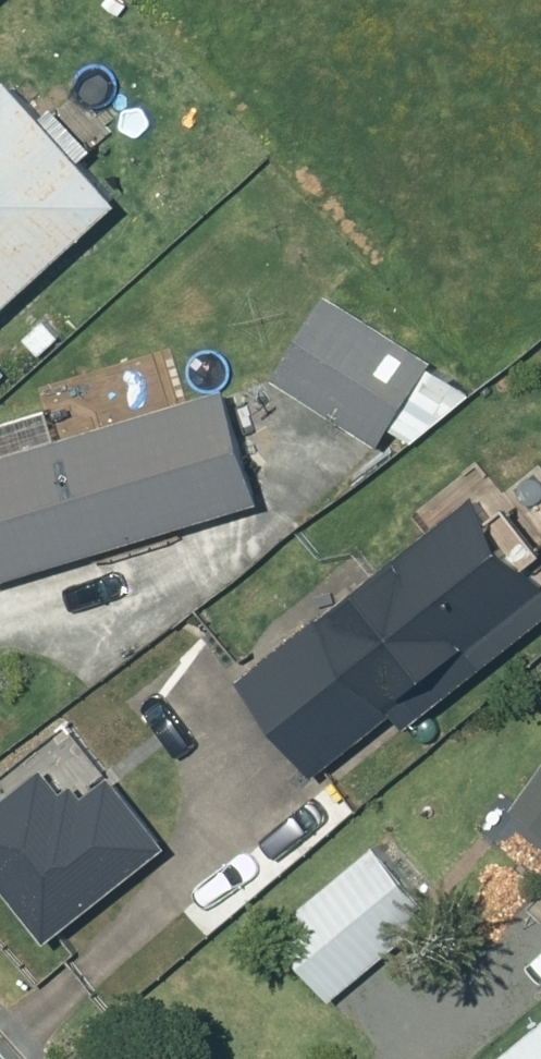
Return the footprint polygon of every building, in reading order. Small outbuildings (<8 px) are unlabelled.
[(105,196),(0,80),(0,292),(105,196)] [(424,356),(352,310),(366,288),(335,268),(268,373),(371,439),(424,356)] [(36,314),(16,332),(33,351),(53,333),(36,314)] [(441,370),(418,389),(434,408),(457,389),(441,370)] [(0,447),(0,572),(249,496),(214,382),(0,447)] [(228,674),(302,771),(384,708),(395,723),(540,610),(540,585),(467,489),(228,674)] [(504,804),(540,830),(540,751),(504,804)] [(365,838),(263,925),(323,996),(425,908),(365,838)] [(480,1058),(540,1058),(540,1008),(480,1058)]
